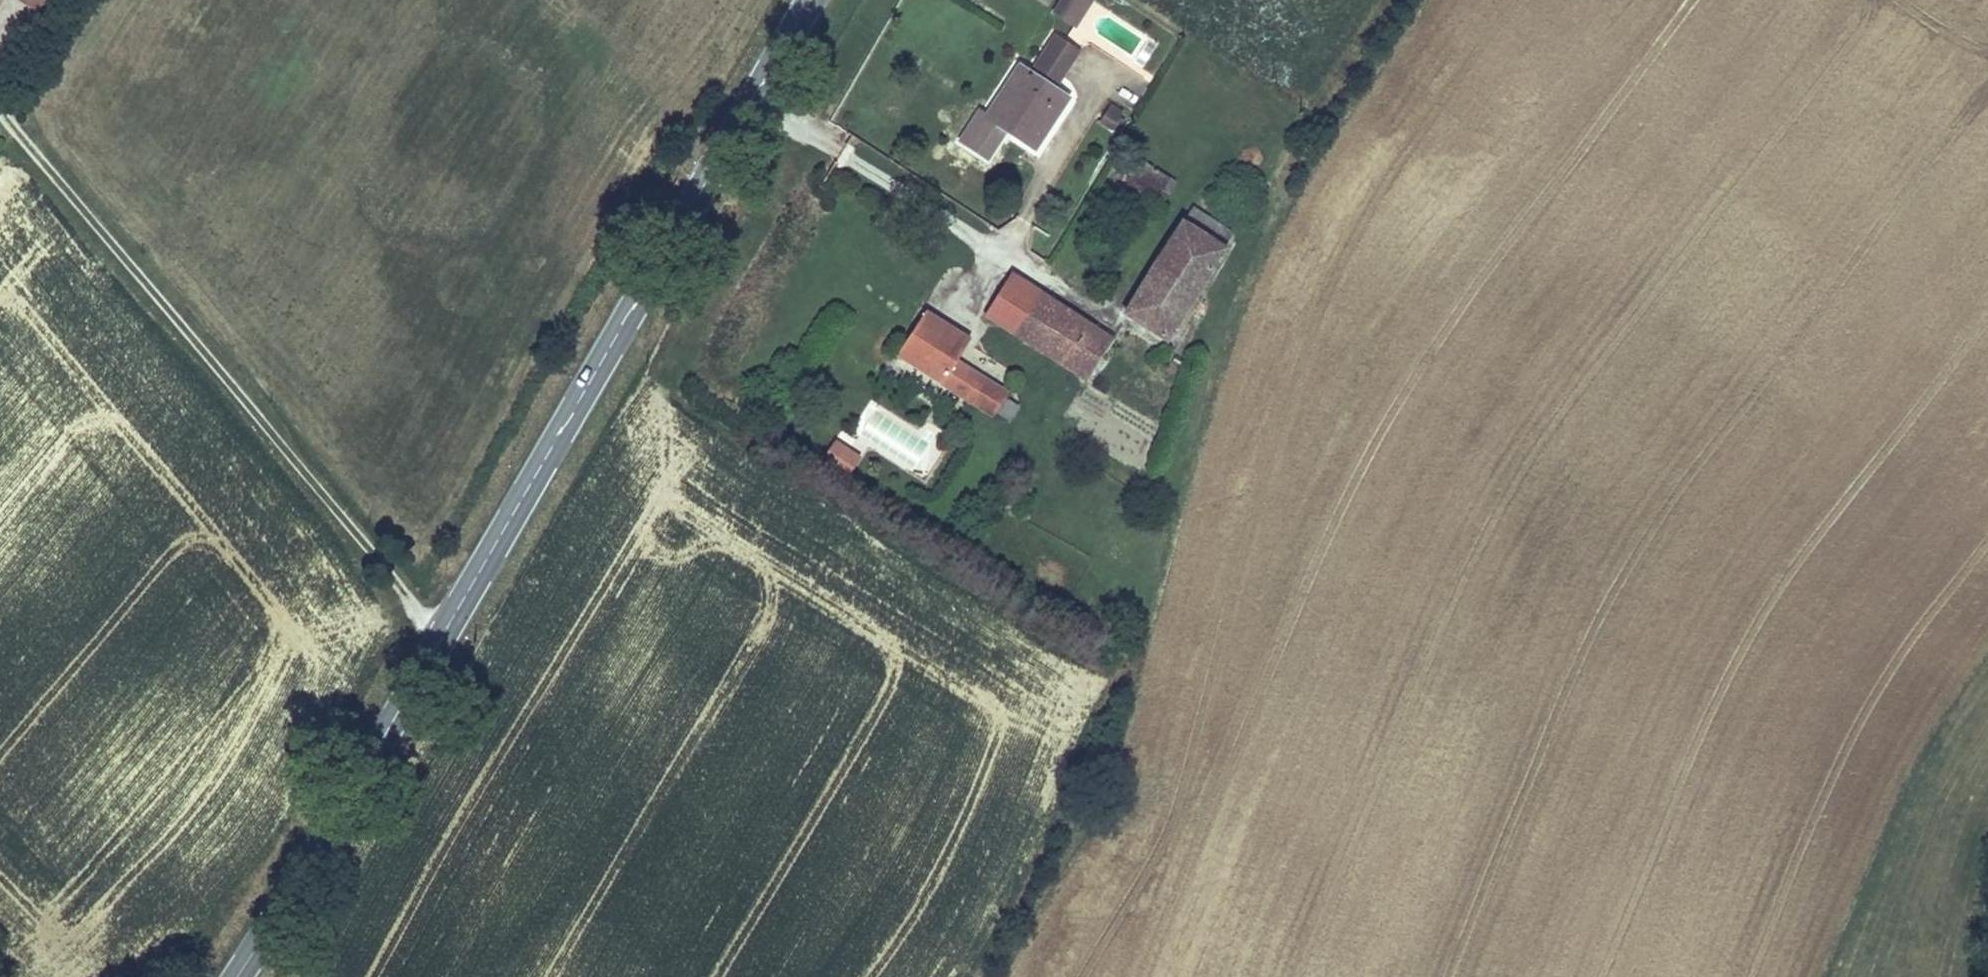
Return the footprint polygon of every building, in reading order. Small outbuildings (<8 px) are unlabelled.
[(38,21),(50,0),(1,0),(38,21)] [(1086,0),(1059,0),(1048,18),(1072,33),(1091,4),(1086,0)] [(979,123),(1031,156),(1065,103),(1053,96),(1046,91),(1055,77),(1062,81),(1079,54),(1051,36),(1026,75),(1015,68),(979,123)] [(1046,91),(1053,96),(1062,81),(1055,77),(1046,91)] [(1115,134),(1126,114),(1110,105),(1099,125),(1115,134)] [(1160,208),(1176,183),(1133,155),(1117,179),(1160,208)] [(1190,209),(1179,227),(1221,253),(1232,236),(1190,209)] [(1117,323),(1165,353),(1226,257),(1221,253),(1179,227),(1117,323)] [(980,323),(1003,338),(1033,294),(1010,279),(980,323)] [(1080,389),(1109,344),(1033,294),(1003,338),(1080,389)] [(1009,396),(956,363),(968,344),(922,315),(892,362),(991,425),(995,418),(1008,426),(1017,411),(1005,403),(1009,396)] [(859,459),(832,442),(817,467),(844,484),(859,459)]
